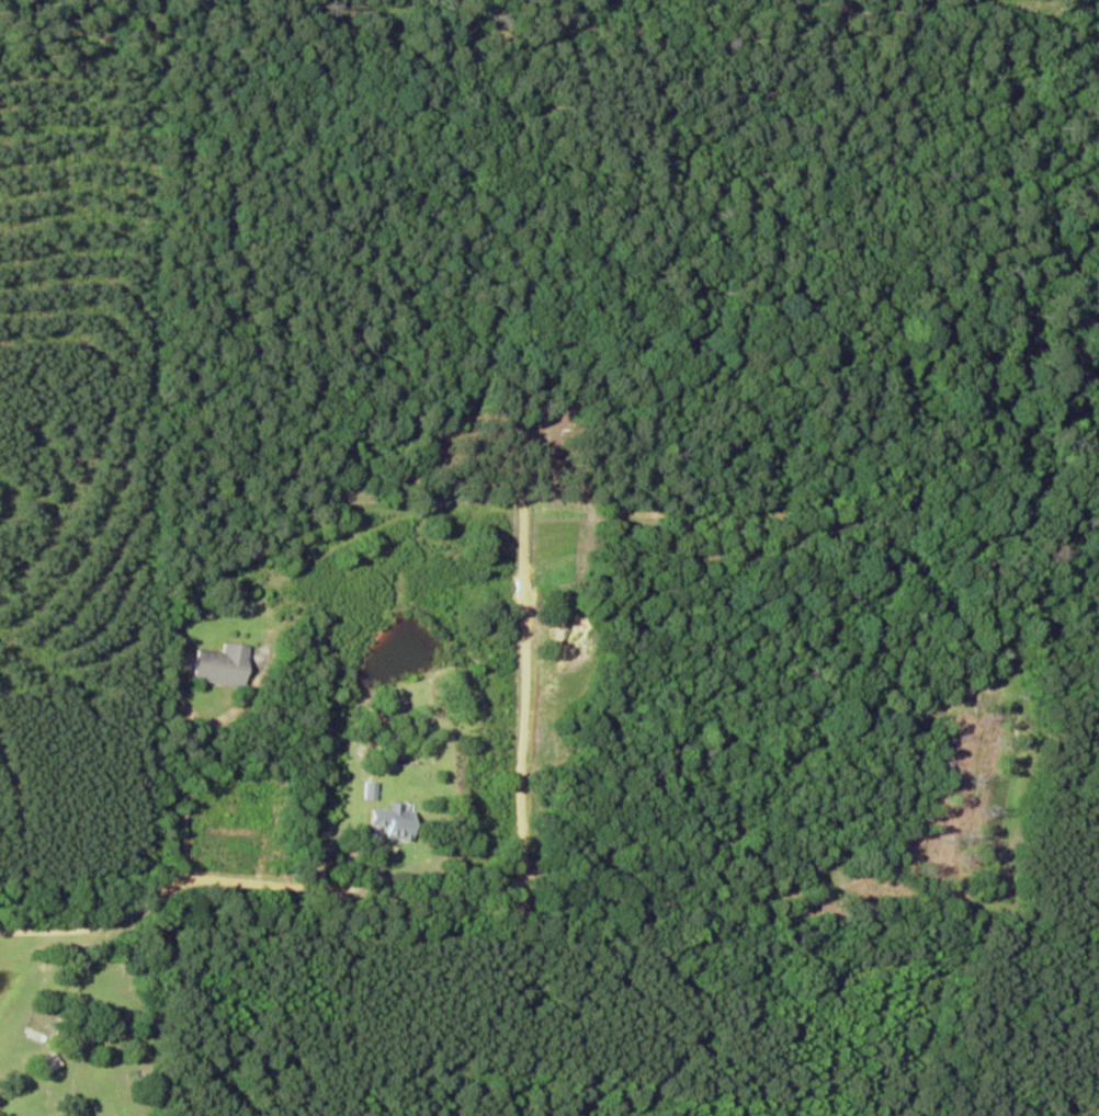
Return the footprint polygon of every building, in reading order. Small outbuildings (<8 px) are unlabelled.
[(226,653),(201,648),(195,680),(246,688),(254,647),(227,642),(226,653)] [(365,799),(378,800),(380,783),(367,781),(365,799)] [(415,840),(416,804),(392,803),(392,809),(373,809),(373,826),(388,826),(388,839),(415,840)] [(62,1065),(53,1051),(37,1062),(45,1076),(62,1065)]
